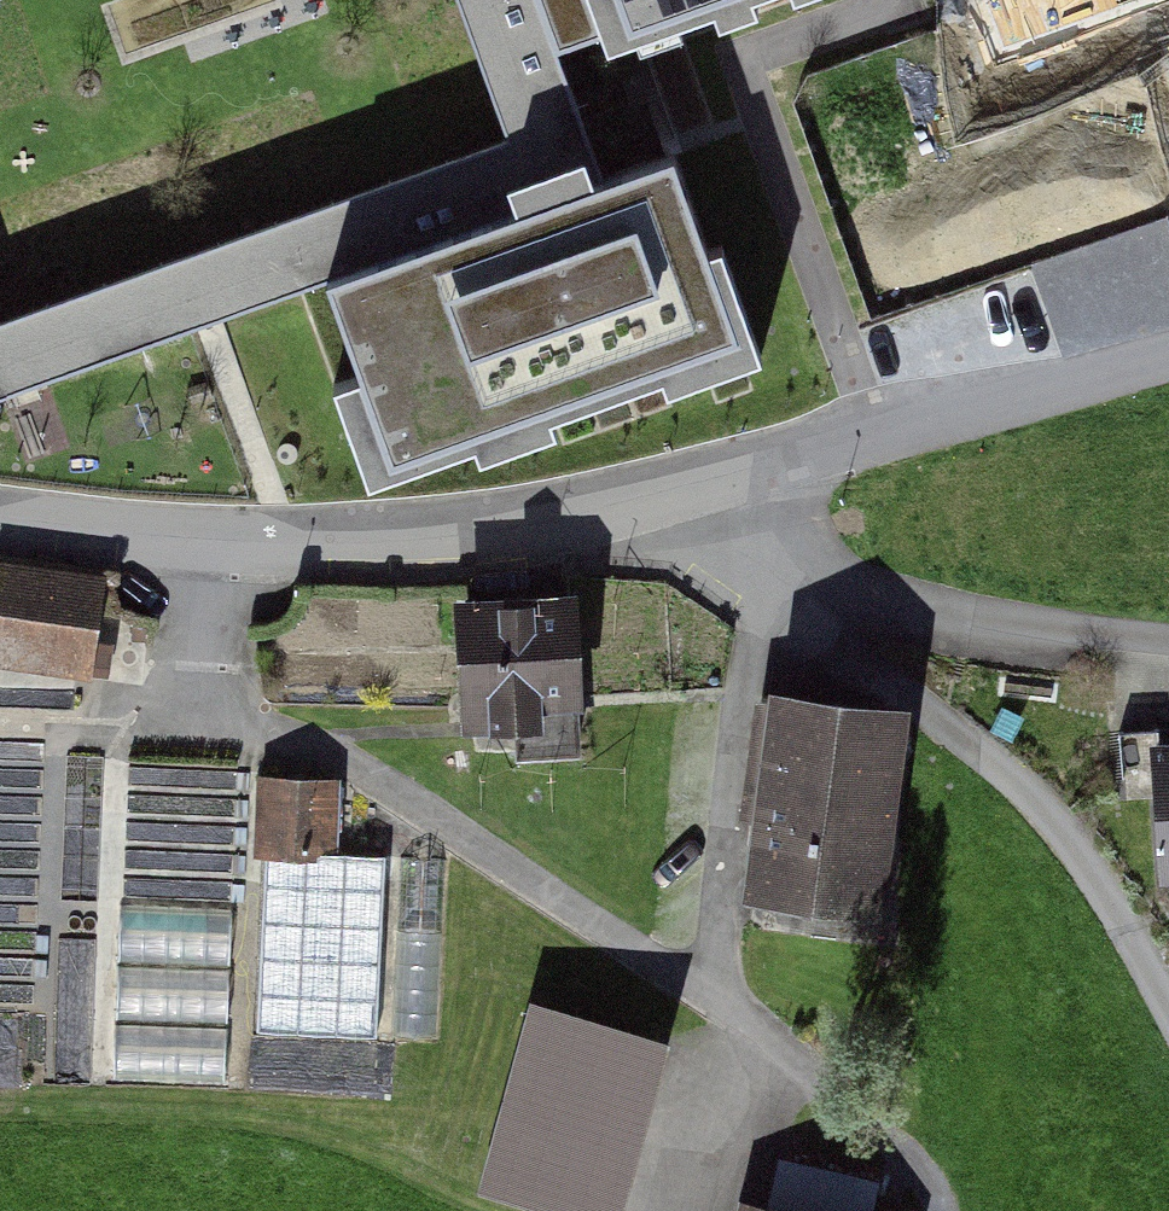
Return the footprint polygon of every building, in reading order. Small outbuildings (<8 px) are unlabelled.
[(9,402),(324,288),(597,188),(552,64),(528,0),(457,0),(513,152),(0,339),(0,378),(9,402)] [(552,64),(597,47),(607,72),(799,0),(528,0),(552,64)] [(673,163),(597,188),(324,288),(360,388),(339,396),(376,496),(759,359),(719,249),(706,254),(673,163)] [(9,402),(0,378),(0,405),(9,402)] [(71,684),(81,593),(0,584),(0,677),(71,684)] [(567,606),(465,611),(470,734),(537,731),(536,709),(571,708),(567,606)] [(748,907),(872,925),(901,728),(777,710),(748,907)] [(1168,895),(1168,750),(1151,751),(1161,895),(1168,895)] [(332,773),(252,770),(250,841),(329,844),(332,773)] [(641,1034),(518,1005),(476,1187),(581,1210),(600,1210),(641,1034)] [(720,1195),(716,1210),(788,1210),(720,1195)]
